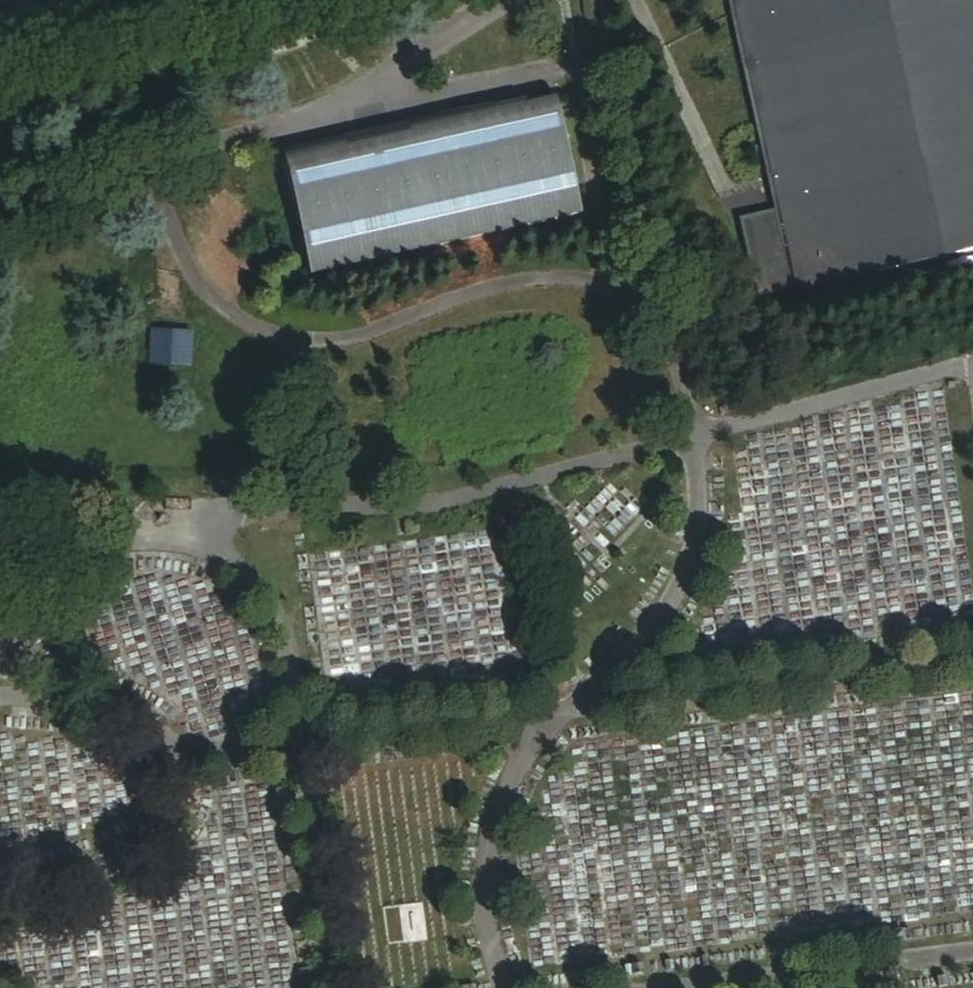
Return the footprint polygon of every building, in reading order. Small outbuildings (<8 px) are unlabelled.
[(801,282),(972,243),(972,0),(739,0),(801,282)] [(282,160),(310,276),(585,210),(557,94),(282,160)]
